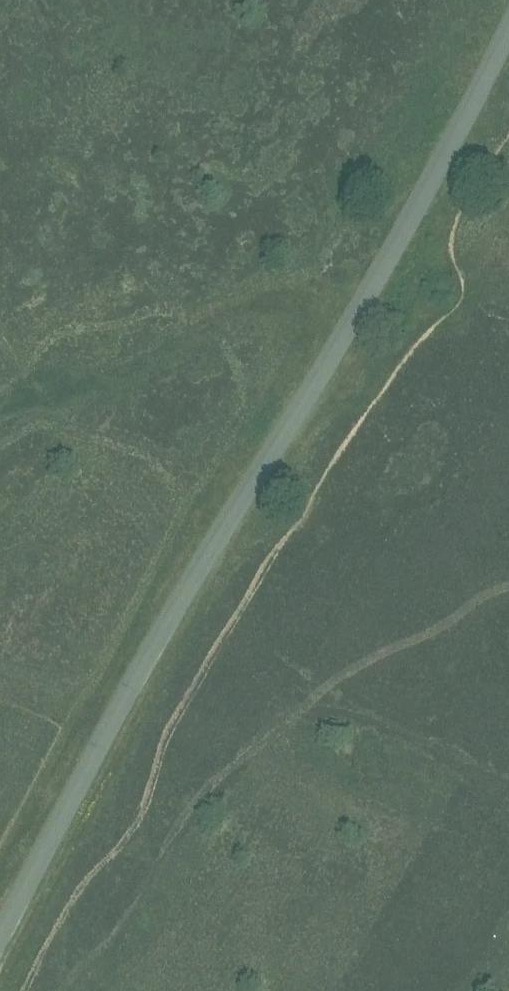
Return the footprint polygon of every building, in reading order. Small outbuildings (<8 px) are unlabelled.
[(41,874),(54,874),(53,859),(41,860),(41,874)]
